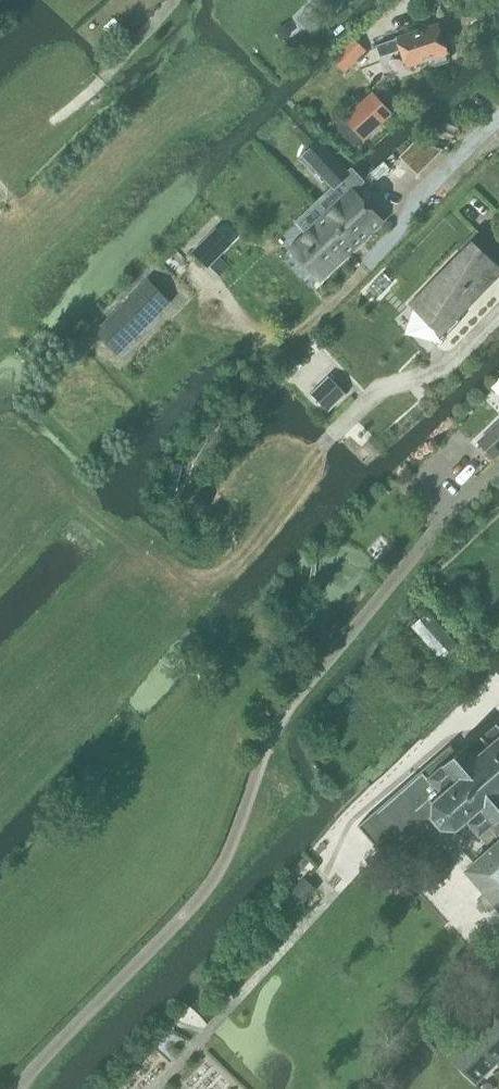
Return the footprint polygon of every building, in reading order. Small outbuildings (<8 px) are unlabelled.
[(318,24),(333,7),(326,0),(317,0),(305,12),(318,24)] [(438,24),(377,45),(380,56),(401,49),(407,67),(431,59),(433,64),(437,66),(447,62),(449,58),(447,53),(448,53),(438,24)] [(373,94),(338,125),(356,145),(390,114),(373,94)] [(384,162),(372,173),(378,179),(390,168),(384,162)] [(353,189),(298,242),(307,251),(305,252),(308,255),(310,254),(328,273),(383,221),(353,189)] [(477,229),(457,249),(461,252),(411,303),(433,324),(427,333),(426,333),(425,334),(436,346),(461,321),(457,318),(498,276),(498,267),(482,250),(488,240),(477,229)] [(229,267),(217,255),(229,243),(217,231),(196,252),(208,264),(220,277),(229,267)] [(384,272),(370,286),(380,296),(394,281),(384,272)] [(147,280),(103,324),(125,347),(170,302),(147,280)] [(293,357),(282,368),(290,376),(301,365),(293,357)] [(346,394),(329,375),(310,393),(328,412),(346,394)] [(494,457),(498,453),(498,422),(479,442),(494,457)] [(171,462),(166,483),(179,486),(183,464),(171,462)] [(498,721),(496,723),(497,724),(485,735),(484,734),(481,736),(482,737),(470,748),(466,744),(464,746),(465,747),(458,753),(453,747),(453,746),(452,745),(359,825),(377,846),(379,845),(388,855),(431,819),(434,818),(441,826),(440,829),(443,830),(444,827),(455,828),(457,832),(460,830),(459,827),(467,820),(492,848),(467,870),(498,906),(498,722),(498,721)] [(304,877),(280,903),(293,916),(317,889),(304,877)] [(491,1015),(498,1023),(498,1007),(491,1015)] [(470,1035),(497,1063),(498,1061),(498,1023),(491,1015),(470,1035)] [(497,1063),(470,1035),(449,1055),(476,1083),(497,1063)]
